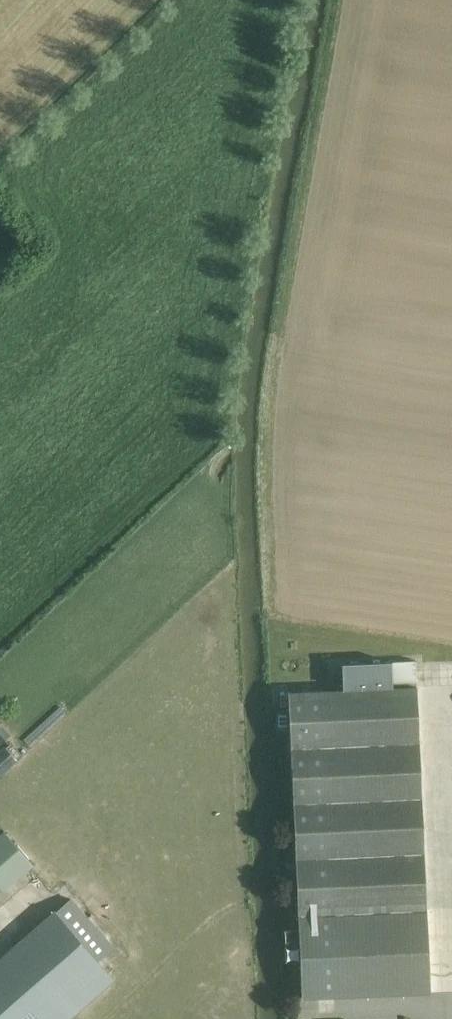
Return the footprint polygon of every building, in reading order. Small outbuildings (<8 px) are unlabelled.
[(415,660),(343,664),(344,689),(416,685),(415,660)] [(430,993),(426,909),(417,687),(288,693),(301,998),(430,993)] [(14,764),(1,750),(0,750),(0,777),(14,764)] [(0,832),(0,892),(33,864),(3,830),(0,832)] [(71,898),(56,911),(54,909),(0,956),(0,1018),(80,1018),(81,1018),(77,1014),(115,980),(99,961),(114,948),(71,898)]
